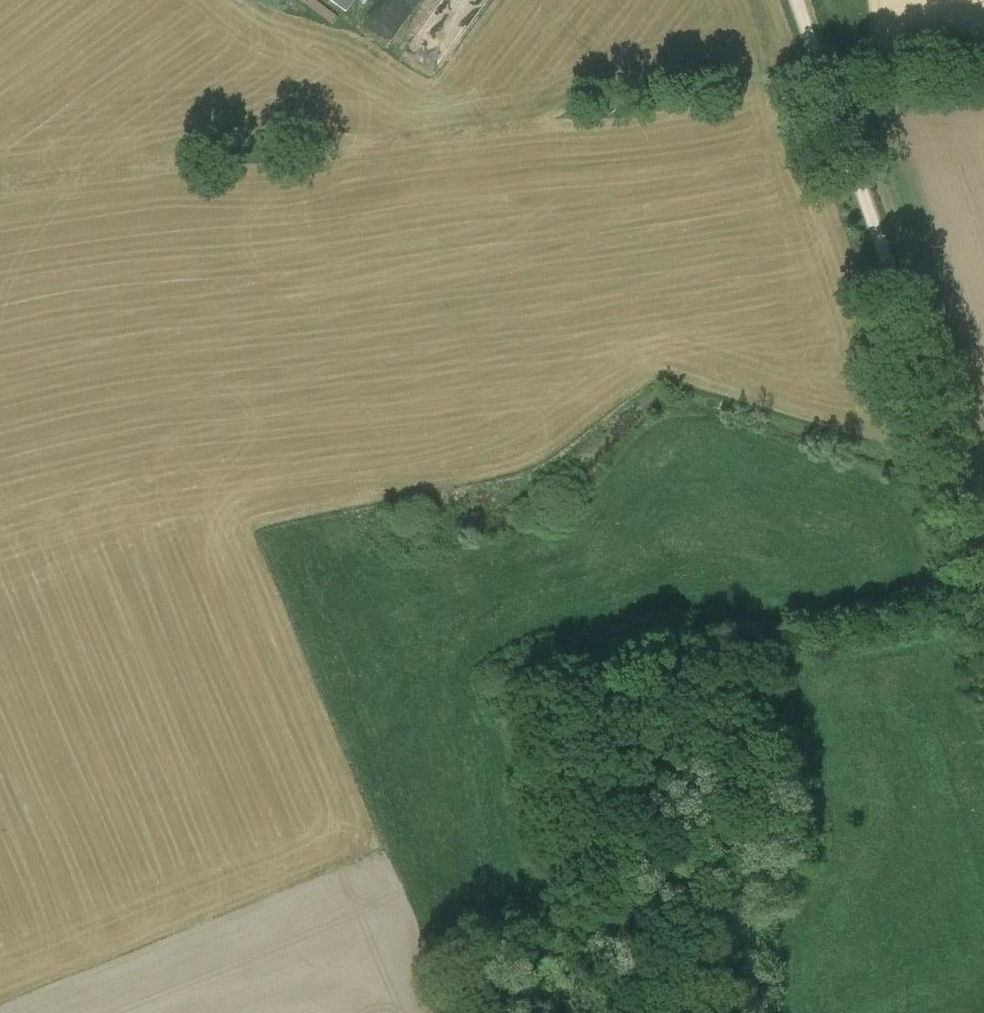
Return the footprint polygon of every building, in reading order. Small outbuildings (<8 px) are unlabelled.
[(354,0),(332,0),(346,10),(354,0)]
